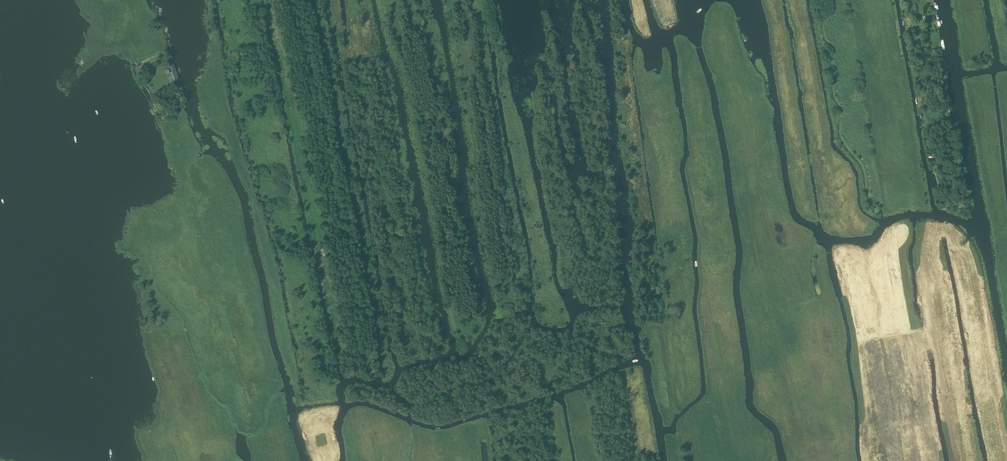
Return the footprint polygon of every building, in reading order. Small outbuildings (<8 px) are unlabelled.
[(174,64),(170,65),(176,81),(180,80),(174,64)]
